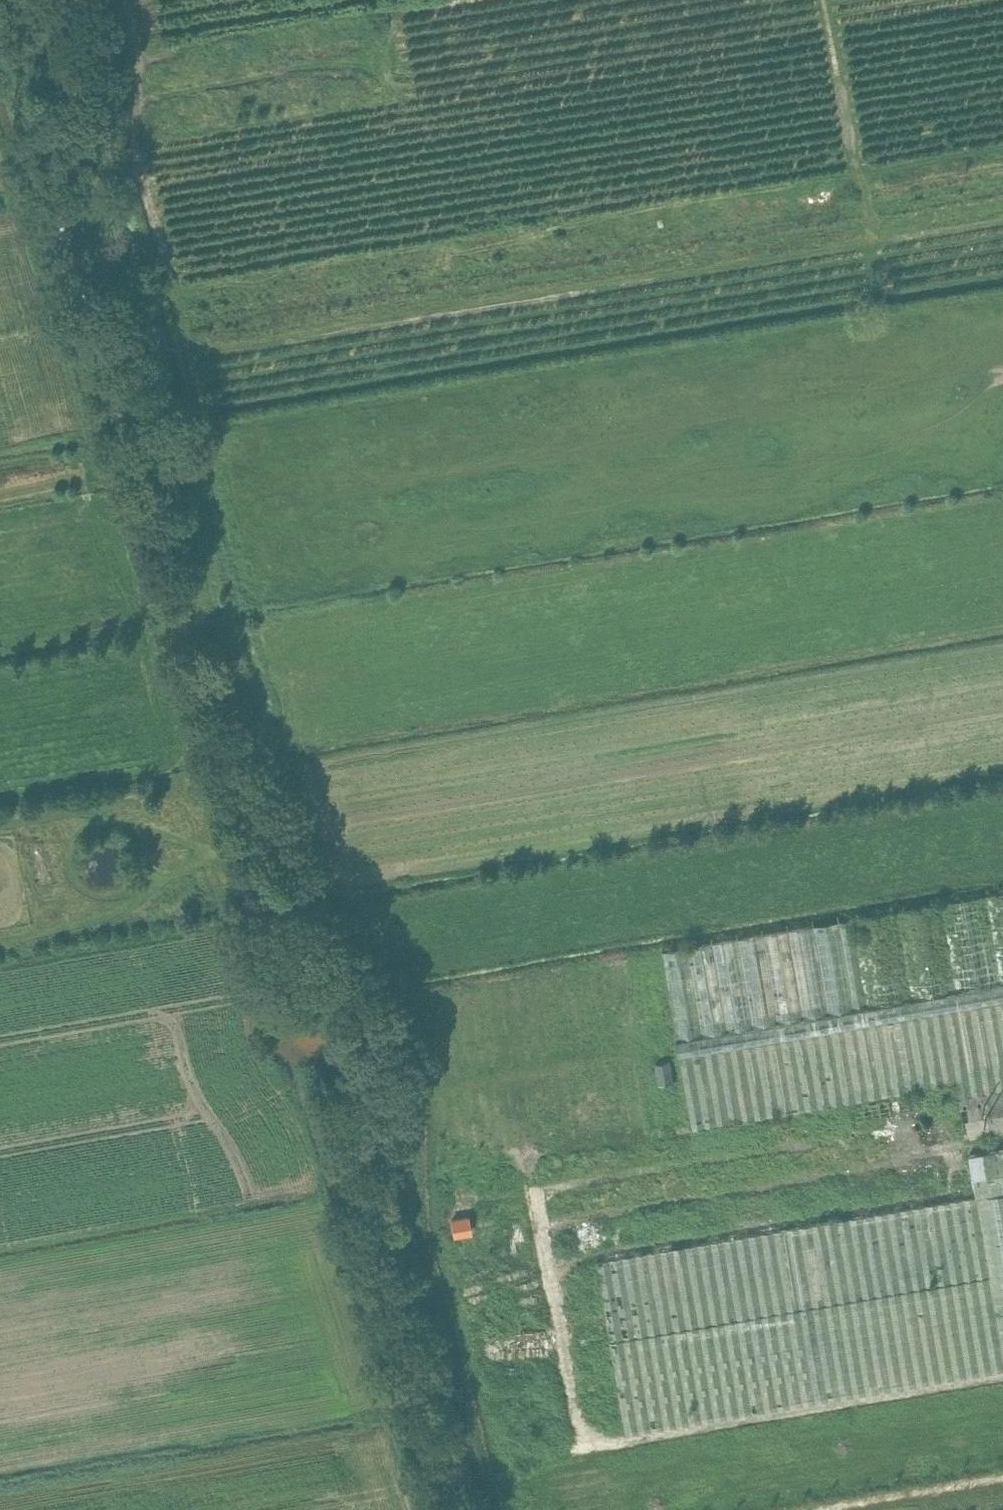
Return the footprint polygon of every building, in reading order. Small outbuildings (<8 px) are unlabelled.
[(662,949),(679,1049),(703,1055),(681,1058),(683,1068),(713,1064),(707,1089),(689,1075),(697,1125),(942,1084),(910,1059),(942,1054),(939,1067),(1002,1056),(1002,892),(940,902),(990,942),(982,975),(833,1000),(854,917),(662,949)] [(671,1061),(654,1065),(658,1084),(675,1081),(671,1061)] [(961,1098),(968,1137),(1002,1131),(1002,1092),(961,1098)]
